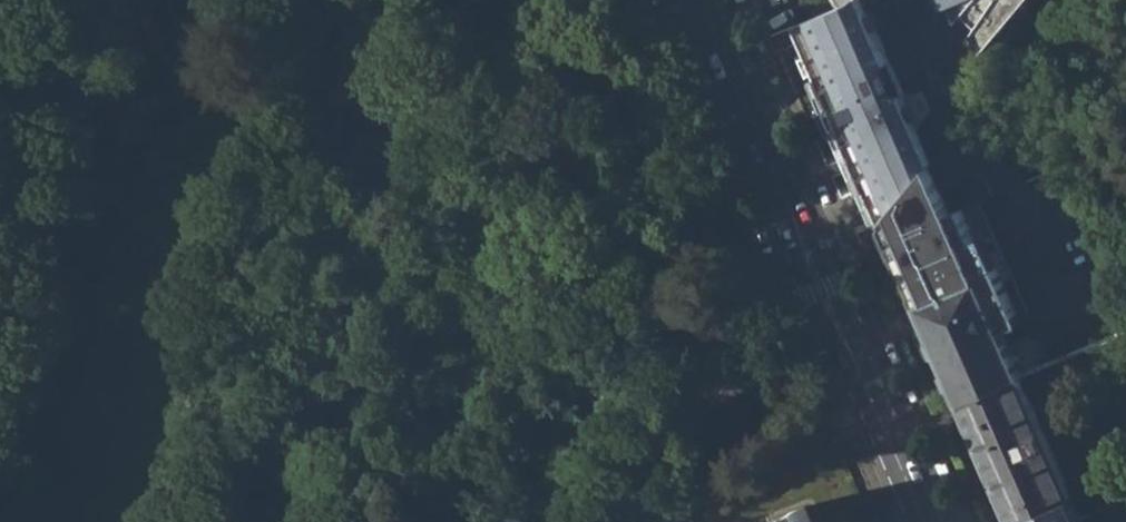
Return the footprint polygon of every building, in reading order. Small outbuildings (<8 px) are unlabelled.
[(798,22),(803,34),(808,46),(883,220),(931,163),(934,160),(872,16),(865,0),(848,0),(798,22)] [(955,21),(957,20),(963,14),(976,29),(971,35),(969,39),(977,59),(995,39),(1011,20),(1029,0),(946,0),(955,21)] [(963,14),(957,20),(971,35),(976,29),(963,14)] [(1022,30),(1011,20),(995,39),(1006,48),(1022,30)] [(931,163),(883,220),(924,315),(962,402),(967,400),(1023,376),(1000,321),(1019,313),(999,265),(991,268),(980,244),(964,207),(952,211),(931,163)] [(967,400),(1019,521),(1075,497),(1023,376),(967,400)] [(1017,521),(1109,521),(1104,510),(1084,519),(1075,497),(1019,521),(1017,521)] [(806,505),(764,521),(813,521),(806,505)]
